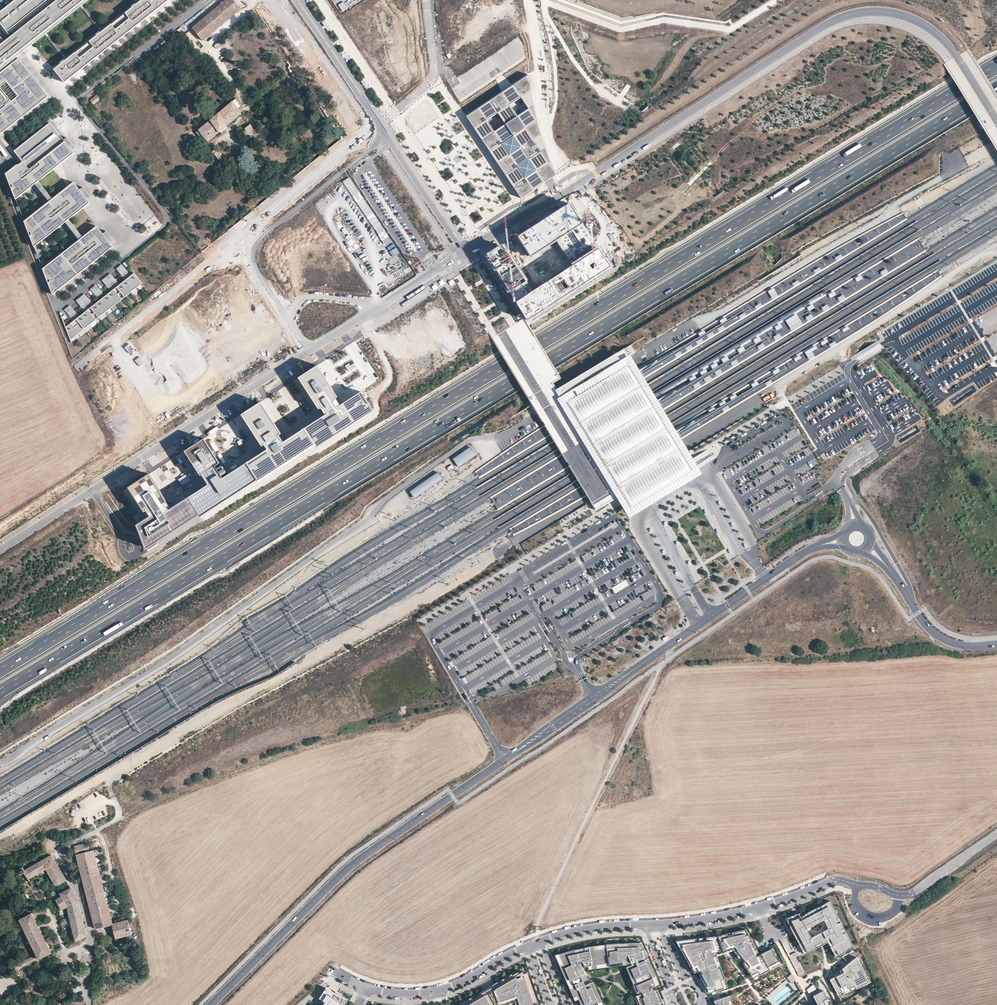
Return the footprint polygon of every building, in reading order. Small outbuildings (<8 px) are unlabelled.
[(77,0),(15,0),(0,12),(0,21),(12,36),(6,41),(0,34),(0,66),(9,59),(6,55),(9,53),(12,57),(41,34),(38,30),(41,28),(44,32),(79,5),(76,1),(77,0)] [(0,66),(0,70),(18,56),(21,53),(89,0),(85,0),(82,2),(79,5),(44,32),(41,34),(12,57),(9,59),(0,66)] [(169,0),(143,0),(136,5),(135,4),(132,7),(133,8),(100,33),(100,32),(96,35),(97,36),(65,61),(64,60),(60,63),(61,64),(54,69),(64,82),(169,0)] [(193,28),(203,40),(241,9),(233,0),(226,0),(193,28)] [(344,1),(338,5),(343,12),(348,8),(344,1)] [(496,50),(512,39),(507,32),(491,43),(496,50)] [(485,48),(490,54),(495,50),(490,44),(485,48)] [(467,68),(486,57),(483,50),(464,61),(467,68)] [(24,56),(21,59),(49,95),(55,96),(24,56)] [(21,59),(20,59),(19,58),(0,73),(0,133),(2,131),(3,132),(49,95),(21,59)] [(514,85),(528,75),(524,69),(510,78),(514,85)] [(122,76),(119,72),(111,78),(113,81),(116,79),(117,79),(122,76)] [(523,198),(557,175),(541,133),(535,105),(532,75),(510,89),(470,115),(467,116),(523,198)] [(94,105),(102,98),(99,94),(90,100),(94,105)] [(49,95),(3,132),(5,135),(55,96),(49,95)] [(242,106),(236,98),(236,99),(213,118),(210,120),(219,132),(241,114),(238,109),(242,106)] [(252,123),(246,116),(242,119),(241,120),(247,127),(242,130),(249,140),(257,133),(250,124),(252,123)] [(219,132),(210,120),(196,132),(205,144),(219,132)] [(40,180),(75,152),(73,149),(65,139),(52,121),(16,150),(25,161),(20,165),(19,163),(7,173),(17,198),(37,183),(40,180)] [(69,136),(65,139),(73,149),(77,146),(69,136)] [(217,152),(212,146),(211,146),(210,146),(209,146),(209,147),(208,146),(208,147),(221,163),(226,159),(218,150),(217,152)] [(445,161),(436,165),(439,171),(448,167),(445,161)] [(40,180),(37,183),(51,200),(54,198),(40,180)] [(70,219),(91,202),(89,199),(81,189),(75,181),(54,198),(51,200),(26,220),(36,245),(67,221),(70,219)] [(85,186),(81,189),(89,199),(93,196),(85,186)] [(556,242),(571,265),(599,247),(587,225),(573,204),(518,239),(531,259),(556,242)] [(404,225),(393,208),(383,215),(394,232),(404,225)] [(70,219),(67,221),(81,239),(84,236),(70,219)] [(81,239),(44,268),(54,293),(114,245),(112,243),(104,232),(98,225),(84,236),(81,239)] [(108,230),(104,232),(112,243),(116,240),(108,230)] [(420,247),(408,230),(398,236),(409,254),(420,247)] [(528,280),(505,245),(487,255),(509,292),(528,280)] [(610,266),(599,247),(571,265),(515,300),(527,320),(610,266)] [(123,263),(118,267),(123,273),(128,269),(123,263)] [(72,339),(143,282),(135,272),(132,274),(129,277),(127,279),(121,283),(118,286),(115,288),(112,290),(106,295),(104,297),(101,299),(95,304),(92,306),(89,308),(86,311),(80,315),(77,317),(75,320),(67,326),(72,339)] [(116,278),(108,285),(110,287),(118,280),(116,278)] [(446,289),(456,286),(454,280),(448,281),(447,279),(439,281),(441,286),(445,285),(446,289)] [(97,283),(92,287),(96,294),(102,290),(97,283)] [(774,288),(768,292),(772,299),(778,296),(774,288)] [(424,293),(407,302),(409,307),(431,297),(428,291),(424,293)] [(90,299),(82,305),(84,307),(92,301),(90,299)] [(66,308),(70,314),(76,310),(71,304),(66,308)] [(805,318),(800,318),(801,321),(814,320),(813,313),(814,313),(813,309),(808,310),(808,311),(804,311),(805,318)] [(775,339),(802,326),(797,314),(774,326),(778,334),(774,337),(775,339)] [(826,340),(804,352),(808,360),(836,345),(834,342),(829,345),(826,340)] [(216,355),(228,373),(234,369),(223,351),(216,355)] [(633,361),(574,397),(607,451),(630,489),(689,452),(678,435),(677,432),(673,427),(669,419),(664,412),(660,404),(658,401),(654,395),(650,389),(645,380),(641,374),(640,371),(633,361)] [(326,416),(304,428),(316,446),(374,410),(362,392),(340,406),(337,399),(338,397),(320,367),(318,365),(312,369),(302,375),(298,378),(318,409),(322,409),(326,416)] [(207,398),(231,384),(227,378),(203,392),(207,398)] [(268,449),(245,463),(256,481),(258,482),(316,446),(304,428),(283,441),(279,435),(282,433),(262,402),(260,403),(242,414),(262,446),(265,444),(268,449)] [(519,413),(522,418),(532,412),(529,407),(519,413)] [(544,427),(538,430),(541,435),(540,435),(542,439),(548,436),(544,427)] [(209,485),(189,498),(199,514),(201,516),(256,481),(245,463),(227,475),(205,439),(199,442),(191,448),(185,452),(200,476),(202,475),(209,485)] [(236,441),(226,446),(230,454),(240,449),(236,441)] [(470,447),(453,459),(459,467),(475,455),(470,447)] [(689,452),(630,489),(638,503),(698,466),(694,460),(689,452)] [(438,472),(410,491),(415,499),(443,479),(438,472)] [(151,516),(137,524),(146,548),(199,514),(189,498),(169,510),(165,503),(167,501),(150,474),(145,477),(134,483),(129,486),(144,511),(147,510),(151,516)] [(586,505),(563,519),(565,522),(573,517),(574,519),(579,516),(578,514),(588,508),(586,505)] [(109,526),(104,529),(107,536),(113,533),(109,526)] [(113,925),(110,914),(94,850),(89,851),(87,843),(74,846),(84,885),(95,929),(113,925)] [(46,870),(48,873),(56,887),(67,881),(59,868),(52,856),(25,871),(24,868),(19,871),(21,875),(24,873),(29,880),(46,870)] [(30,883),(48,873),(46,870),(29,880),(30,883)] [(76,941),(87,936),(79,901),(71,888),(61,895),(62,897),(56,900),(62,910),(68,907),(72,924),(76,941)] [(834,951),(837,950),(840,955),(843,953),(854,946),(852,941),(849,943),(846,939),(850,937),(847,932),(844,933),(841,929),(845,927),(842,922),(839,923),(836,919),(840,917),(831,901),(826,903),(828,906),(819,911),(817,908),(808,912),(810,916),(806,918),(804,914),(803,912),(799,913),(803,920),(802,920),(801,920),(799,917),(797,918),(795,915),(786,918),(798,939),(801,938),(803,942),(800,944),(803,949),(806,947),(808,952),(817,947),(816,944),(823,941),(824,944),(829,942),(829,941),(827,938),(830,937),(834,944),(831,946),(834,951)] [(828,906),(826,903),(817,908),(819,911),(828,906)] [(110,914),(113,925),(115,932),(116,939),(131,935),(125,910),(110,914)] [(37,956),(14,967),(15,972),(19,970),(52,953),(39,928),(32,914),(20,920),(37,956)] [(752,949),(755,947),(755,946),(752,940),(749,942),(748,941),(751,939),(748,933),(744,935),(742,930),(738,931),(738,935),(733,936),(730,933),(722,935),(732,948),(734,951),(737,949),(742,955),(746,961),(743,963),(752,975),(757,972),(758,975),(763,973),(761,970),(766,967),(767,971),(774,967),(772,964),(777,961),(775,956),(772,957),(770,950),(759,955),(756,957),(754,953),(752,949)] [(716,954),(732,948),(722,935),(711,937),(716,954)] [(715,961),(713,956),(716,954),(711,937),(706,937),(707,941),(699,942),(694,943),(694,939),(676,941),(680,948),(683,946),(687,954),(691,961),(693,965),(697,963),(700,969),(702,974),(699,975),(701,979),(699,980),(707,994),(724,988),(722,984),(726,983),(725,979),(721,981),(720,977),(723,975),(720,965),(716,966),(715,961)] [(644,948),(640,950),(637,943),(627,943),(628,946),(623,947),(618,947),(618,943),(605,945),(606,948),(599,949),(593,950),(593,946),(592,946),(584,948),(584,952),(579,953),(574,953),(574,950),(565,952),(555,955),(558,961),(561,960),(563,964),(560,966),(562,970),(565,969),(567,973),(570,981),(573,987),(570,989),(570,990),(574,988),(575,991),(571,992),(573,997),(577,996),(579,999),(581,1003),(584,1002),(585,1004),(599,1004),(598,1003),(602,1001),(598,994),(595,995),(593,991),(596,989),(593,982),(587,984),(586,980),(587,979),(581,965),(583,964),(585,967),(588,966),(592,965),(592,968),(597,968),(597,964),(602,963),(608,962),(617,961),(624,959),(624,963),(625,964),(628,962),(629,964),(626,966),(629,973),(632,971),(634,975),(637,983),(634,984),(637,991),(637,993),(641,1003),(642,1004),(667,1004),(664,999),(662,1000),(660,996),(657,997),(655,992),(654,990),(653,988),(656,987),(655,983),(658,981),(653,970),(650,972),(648,969),(647,965),(650,964),(648,959),(642,962),(641,959),(647,956),(644,948)] [(798,957),(804,955),(801,950),(789,956),(799,976),(805,973),(798,957)] [(862,966),(858,959),(847,967),(849,970),(847,971),(847,972),(836,978),(831,980),(837,993),(842,990),(843,993),(845,996),(853,992),(851,989),(856,987),(857,990),(865,986),(864,983),(868,981),(865,974),(864,975),(859,967),(862,966)] [(691,961),(688,963),(694,973),(697,971),(700,969),(697,963),(693,965),(691,961)] [(835,976),(836,978),(847,972),(847,971),(849,970),(847,967),(835,976)] [(537,1001),(533,1002),(530,994),(534,992),(533,990),(530,991),(527,983),(530,981),(529,979),(526,980),(523,973),(523,972),(519,974),(513,977),(512,974),(509,975),(511,978),(505,981),(503,978),(501,980),(503,983),(498,986),(496,984),(495,985),(494,984),(480,993),(479,994),(480,996),(474,1000),(472,997),(470,998),(472,1001),(464,1004),(504,1004),(503,1002),(508,1000),(509,1004),(511,1003),(510,1000),(513,998),(515,1002),(516,1004),(518,1004),(519,1004),(520,1004),(538,1004),(537,1001)] [(796,981),(792,974),(788,978),(792,983),(796,981)] [(817,990),(814,985),(808,990),(810,994),(817,990)] [(340,1004),(342,1004),(344,1004),(347,1000),(337,995),(326,988),(323,992),(326,994),(319,1003),(322,1004),(340,1004)] [(817,1004),(826,1004),(825,1004),(824,1000),(828,998),(824,991),(813,996),(817,1004)] [(728,1001),(732,1000),(730,995),(714,1001),(716,1004),(729,1004),(728,1001)] [(882,997),(873,1001),(872,1000),(869,1001),(870,1004),(874,1003),(875,1004),(885,1004),(882,997)]
